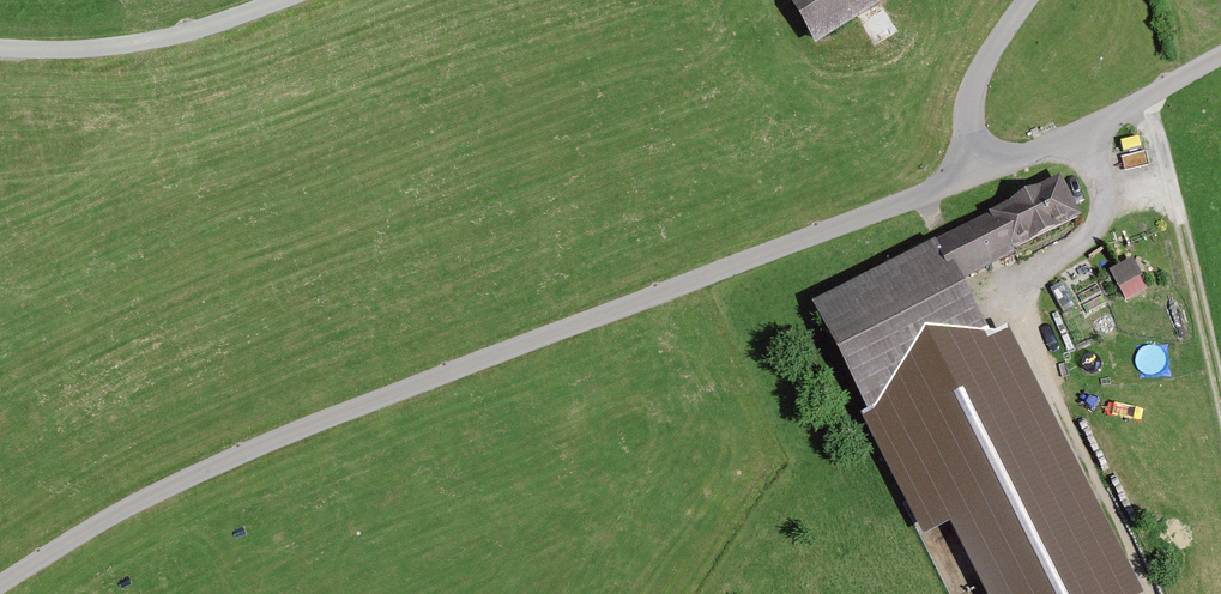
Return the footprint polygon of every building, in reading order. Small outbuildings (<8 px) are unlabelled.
[(813,39),(873,0),(789,0),(813,39)] [(989,215),(1007,248),(1031,237),(1033,240),(1040,237),(1039,234),(1073,216),(1055,181),(989,215)] [(1011,254),(1007,248),(989,215),(931,245),(933,247),(815,307),(871,417),(925,526),(955,512),(997,593),(1112,593),(1130,585),(1006,335),(984,343),(952,284),(1011,254)] [(1110,268),(1119,284),(1138,274),(1129,258),(1110,268)]
